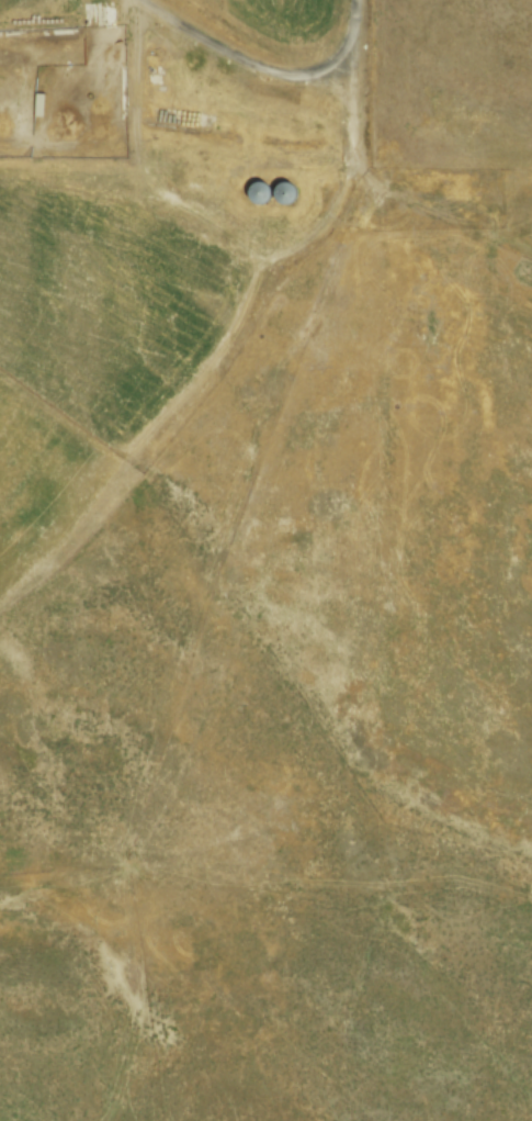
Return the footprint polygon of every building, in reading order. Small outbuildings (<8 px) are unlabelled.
[(251,201),(267,200),(266,180),(250,182),(251,201)]
